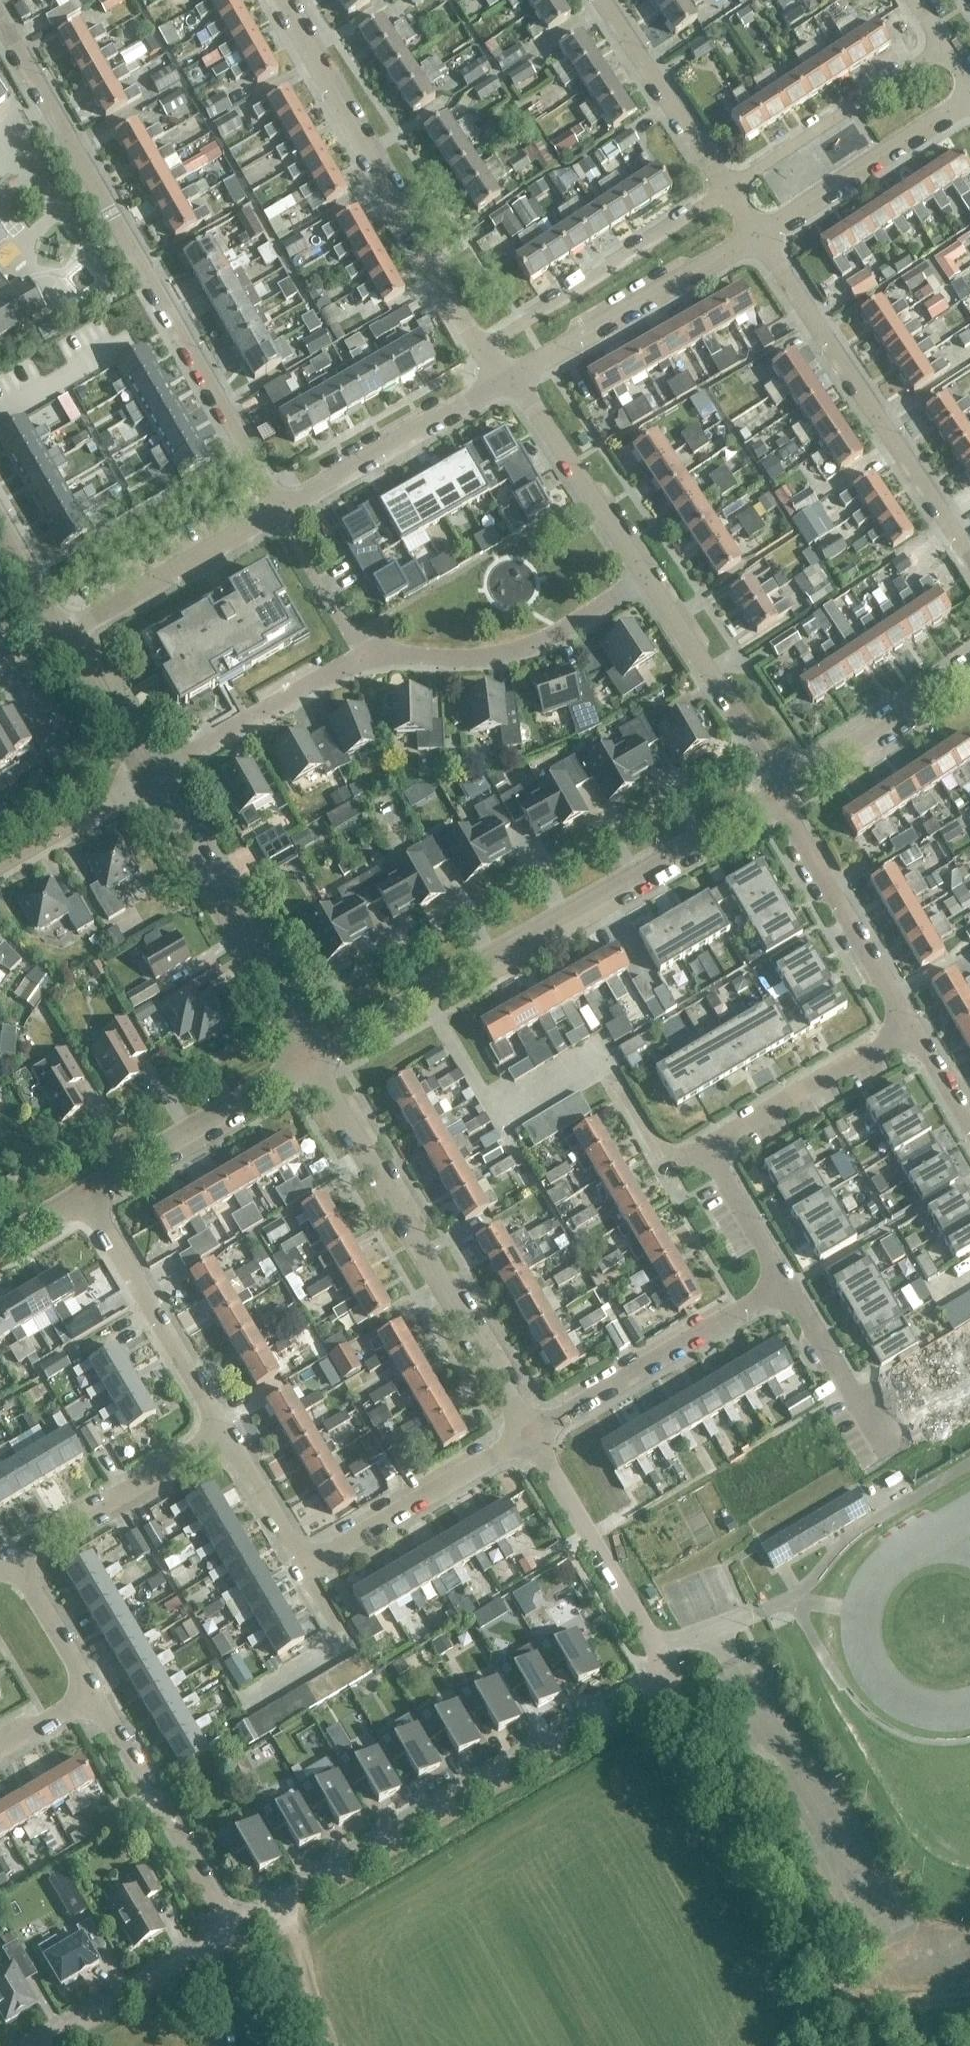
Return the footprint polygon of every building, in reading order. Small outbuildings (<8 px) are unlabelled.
[(58,10),(45,18),(51,28),(74,15),(68,3),(66,0),(53,0),(58,10)] [(68,3),(74,15),(86,8),(81,0),(73,0),(68,3)] [(125,5),(123,0),(106,0),(97,5),(105,16),(125,5)] [(209,2),(194,11),(200,21),(215,12),(221,23),(242,11),(241,9),(242,8),(238,0),(236,1),(235,0),(214,0),(209,3),(209,2)] [(348,17),(370,3),(368,0),(336,0),(348,17)] [(489,9),(499,3),(497,0),(487,0),(484,1),(489,9)] [(507,2),(513,11),(522,5),(520,2),(523,0),(510,0),(507,2)] [(534,13),(554,0),(525,0),(534,13)] [(534,13),(543,27),(538,30),(536,27),(527,33),(533,42),(547,33),(569,19),(557,0),(554,0),(534,13)] [(661,16),(686,0),(650,0),(661,16)] [(661,16),(674,36),(696,21),(686,6),(691,2),(694,7),(704,0),(686,0),(661,16)] [(712,2),(720,15),(742,1),(743,4),(748,0),(714,0),(712,2)] [(787,29),(804,18),(796,7),(780,18),(787,29)] [(744,29),(755,22),(747,9),(736,16),(744,29)] [(206,31),(206,32),(196,38),(201,47),(211,41),(212,41),(227,33),(233,43),(254,31),(252,29),(254,28),(249,21),(248,21),(242,11),(221,23),(206,31)] [(174,38),(186,33),(178,16),(166,21),(174,38)] [(410,16),(402,22),(393,28),(395,30),(390,34),(381,19),(359,34),(372,54),(408,30),(407,28),(415,23),(410,16)] [(845,23),(870,60),(890,46),(876,24),(860,35),(857,29),(860,27),(853,17),(845,23)] [(870,60),(845,23),(835,29),(842,39),(845,37),(849,42),(834,51),(849,74),(870,60)] [(85,35),(78,24),(58,35),(59,38),(58,39),(62,47),(64,46),(70,56),(90,44),(91,45),(106,36),(100,27),(85,35)] [(414,39),(408,30),(372,54),(386,74),(408,60),(398,46),(403,43),(405,45),(414,39)] [(206,71),(223,61),(225,64),(229,72),(230,72),(244,63),(244,64),(265,52),(264,50),(266,49),(261,41),(259,42),(254,31),(233,43),(218,52),(201,62),(206,71)] [(558,79),(594,55),(580,35),(558,49),(568,64),(563,67),(561,64),(552,70),(558,79)] [(484,46),(494,61),(502,55),(499,49),(498,50),(492,41),(484,46)] [(695,62),(712,52),(705,41),(688,53),(695,62)] [(119,43),(112,47),(115,53),(123,49),(119,43)] [(90,44),(70,56),(71,59),(69,60),(74,68),(76,67),(81,77),(102,65),(103,65),(117,57),(115,53),(112,47),(97,56),(91,45),(90,44)] [(812,44),(803,50),(828,87),(849,74),(834,51),(819,61),(816,56),(819,54),(812,44)] [(494,62),(501,73),(526,57),(518,46),(494,62)] [(808,69),(793,79),(807,101),(828,87),(803,50),(794,56),(801,66),(804,64),(808,69)] [(244,64),(244,63),(230,72),(229,72),(235,82),(250,73),(257,85),(277,73),(276,70),(277,69),(273,61),(271,62),(265,52),(244,64)] [(607,75),(594,55),(558,79),(564,88),(573,82),(571,79),(576,76),(585,90),(607,75)] [(417,74),(408,60),(386,74),(399,95),(442,66),(436,57),(420,68),(422,70),(417,74)] [(459,75),(466,86),(467,87),(491,72),(482,59),(459,75)] [(102,65),(81,77),(83,79),(81,80),(86,88),(87,87),(93,97),(114,85),(114,86),(129,77),(129,76),(137,72),(136,71),(138,70),(136,66),(134,66),(133,64),(124,68),(123,67),(109,76),(103,65),(102,65)] [(211,72),(216,80),(229,72),(225,64),(211,72)] [(514,89),(533,77),(535,75),(528,64),(507,77),(514,89)] [(442,66),(399,95),(413,115),(434,100),(425,86),(430,82),(432,85),(448,75),(443,67),(442,67),(442,66)] [(149,79),(158,95),(180,82),(171,67),(149,79)] [(807,101),(793,79),(778,89),(774,83),(778,81),(771,71),(762,77),(786,115),(807,101)] [(607,75),(585,90),(594,104),(589,107),(588,104),(578,110),(585,119),(620,95),(607,75)] [(480,102),(500,88),(493,77),(473,91),(480,102)] [(786,115),(762,77),(753,83),(760,93),(763,91),(766,96),(752,106),(742,90),(741,91),(766,128),(786,115)] [(114,85),(93,97),(95,100),(93,100),(98,108),(99,107),(105,118),(141,98),(135,88),(120,96),(114,86),(114,85)] [(293,101),(287,90),(252,111),(257,121),(272,112),(278,123),(299,111),(298,109),(300,108),(295,100),(293,101)] [(766,128),(741,91),(732,96),(739,106),(743,104),(746,109),(730,120),(745,142),(766,128)] [(165,118),(187,106),(180,94),(158,107),(165,118)] [(210,120),(231,109),(223,94),(202,106),(210,120)] [(620,95),(585,119),(590,128),(599,122),(598,119),(602,116),(612,130),(634,116),(620,95)] [(278,123),(263,131),(269,141),(284,133),(290,143),(311,132),(310,129),(311,129),(307,121),(305,121),(299,111),(278,123)] [(212,125),(221,140),(242,127),(234,112),(212,125)] [(474,114),(467,119),(458,125),(460,128),(455,131),(446,117),(424,132),(437,152),(473,128),(472,127),(480,122),(474,114)] [(143,135),(136,124),(115,135),(117,138),(115,139),(120,147),(122,146),(127,156),(148,144),(148,145),(163,136),(158,127),(143,135)] [(521,131),(526,138),(531,134),(527,127),(521,131)] [(473,128),(437,152),(451,172),(473,157),(463,143),(468,140),(470,143),(479,137),(473,128)] [(612,143),(618,153),(620,155),(638,143),(630,130),(612,143)] [(290,143),(275,152),(281,162),(296,153),(302,164),(323,152),(322,150),(323,149),(319,141),(317,142),(311,132),(290,143)] [(558,158),(577,146),(578,146),(570,133),(550,146),(558,158)] [(148,144),(127,156),(129,159),(127,160),(132,168),(133,167),(139,177),(160,165),(175,157),(169,147),(154,155),(148,145),(148,144)] [(215,145),(200,153),(206,165),(221,157),(215,145)] [(534,157),(543,172),(554,164),(544,150),(534,157)] [(607,161),(600,151),(593,156),(600,166),(607,161)] [(287,172),(288,174),(278,179),(282,188),(307,173),(313,184),(314,184),(334,172),(333,170),(335,169),(330,161),(329,162),(323,152),(302,164),(287,172)] [(938,166),(951,186),(950,186),(960,201),(969,194),(960,180),(969,173),(969,171),(958,153),(955,154),(954,153),(946,158),(947,159),(938,166)] [(515,175),(529,166),(522,154),(507,164),(515,175)] [(636,181),(651,203),(671,190),(656,168),(647,154),(638,160),(644,169),(647,167),(650,172),(636,181)] [(482,171),(473,157),(451,172),(464,192),(500,168),(494,159),(485,165),(487,168),(482,171)] [(600,178),(588,159),(577,167),(586,180),(589,185),(600,178)] [(160,165),(139,177),(140,179),(139,180),(143,188),(145,187),(151,197),(172,185),(172,186),(187,177),(186,176),(197,170),(193,163),(182,169),(181,167),(166,176),(160,165)] [(928,172),(918,179),(931,199),(940,213),(950,207),(940,193),(950,186),(951,186),(938,166),(935,167),(934,166),(927,171),(928,172)] [(577,167),(571,171),(578,182),(579,184),(586,180),(577,167)] [(500,168),(464,192),(477,212),(499,198),(490,183),(495,180),(497,183),(506,177),(500,168)] [(550,175),(552,177),(549,179),(562,198),(567,194),(565,191),(578,182),(571,171),(570,170),(550,175)] [(314,184),(313,184),(299,193),(304,202),(319,194),(326,205),(347,193),(345,191),(347,190),(342,182),(340,183),(334,172),(314,184)] [(651,203),(636,181),(622,191),(618,186),(621,184),(615,175),(607,180),(630,217),(651,203)] [(931,199),(918,179),(916,180),(915,179),(907,184),(908,185),(898,192),(912,212),(911,212),(920,226),(930,220),(921,206),(931,199)] [(610,199),(596,208),(610,230),(630,217),(607,180),(597,186),(603,196),(606,194),(610,199)] [(543,181),(528,190),(535,201),(549,192),(543,181)] [(203,182),(193,188),(198,196),(208,191),(203,182)] [(172,185),(151,197),(152,199),(151,200),(155,208),(157,207),(163,217),(183,205),(184,206),(199,197),(198,196),(193,188),(178,196),(172,186),(172,185)] [(234,206),(246,200),(240,189),(228,196),(234,206)] [(888,198),(879,204),(892,224),(891,225),(901,239),(910,233),(901,219),(911,212),(912,212),(898,192),(896,193),(895,191),(887,197),(888,198)] [(960,201),(967,213),(969,211),(969,195),(969,194),(960,201)] [(539,221),(525,199),(511,208),(525,230),(539,221)] [(575,201),(566,207),(590,243),(610,230),(596,208),(581,217),(578,212),(581,210),(575,201)] [(869,211),(859,217),(872,237),(872,238),(881,252),(891,246),(881,231),(891,225),(892,224),(879,204),(876,206),(875,204),(868,209),(869,211)] [(183,205),(163,217),(164,220),(162,221),(167,229),(169,228),(175,238),(206,220),(210,218),(208,215),(205,208),(190,217),(184,206),(183,205)] [(275,207),(263,214),(268,223),(270,221),(279,216),(275,209),(275,207)] [(569,225),(555,234),(570,256),(590,243),(566,207),(557,213),(563,222),(566,220),(569,225)] [(508,209),(506,210),(488,222),(493,229),(500,224),(511,240),(523,232),(508,209)] [(363,222),(356,211),(321,231),(326,241),(341,233),(347,243),(348,243),(368,232),(367,230),(369,229),(364,221),(363,222)] [(251,242),(263,236),(258,228),(256,229),(249,215),(239,220),(251,242)] [(849,224),(839,230),(853,250),(852,251),(861,265),(871,259),(861,244),(872,238),(872,237),(859,217),(857,219),(856,217),(848,222),(849,224)] [(570,256),(555,234),(541,243),(538,238),(541,237),(535,227),(526,233),(549,270),(570,256)] [(853,250),(839,230),(837,232),(836,230),(828,235),(829,237),(819,244),(842,278),(851,272),(842,257),(852,251),(853,250)] [(348,243),(347,243),(332,252),(338,262),(353,253),(359,264),(380,252),(379,250),(381,249),(376,241),(374,242),(368,232),(348,243)] [(549,270),(526,233),(517,239),(523,248),(526,246),(529,251),(515,261),(529,283),(549,270)] [(936,233),(928,238),(934,247),(942,243),(936,233)] [(307,250),(300,237),(299,235),(281,245),(289,260),(307,250)] [(194,275),(229,255),(218,237),(183,257),(194,275)] [(958,244),(934,259),(949,282),(959,276),(951,264),(965,255),(958,244)] [(259,260),(271,254),(267,246),(255,254),(259,260)] [(359,264),(344,272),(350,282),(365,273),(371,284),(392,272),(391,270),(392,269),(388,261),(386,262),(380,252),(359,264)] [(194,275),(204,292),(241,271),(248,267),(242,257),(236,260),(232,253),(229,255),(194,275)] [(276,262),(271,254),(259,260),(264,269),(276,262)] [(911,266),(904,256),(890,265),(897,276),(911,266)] [(886,282),(896,275),(888,263),(877,270),(886,282)] [(907,293),(932,277),(925,266),(900,283),(907,293)] [(241,271),(204,292),(214,310),(251,288),(241,271)] [(877,289),(870,278),(866,271),(845,284),(856,302),(877,289)] [(371,284),(356,292),(361,302),(377,294),(383,305),(404,294),(402,291),(404,290),(399,282),(398,283),(392,272),(371,284)] [(46,310),(29,282),(23,286),(20,282),(11,287),(0,274),(0,337),(46,310)] [(963,284),(960,279),(949,285),(960,303),(969,297),(969,295),(963,284)] [(281,295),(291,289),(287,282),(277,288),(281,295)] [(224,328),(258,308),(261,306),(251,288),(214,310),(224,328)] [(718,300),(732,324),(754,312),(741,288),(718,300)] [(291,289),(281,295),(285,303),(296,297),(291,289)] [(938,296),(923,306),(932,320),(947,310),(938,296)] [(710,337),(721,331),(732,324),(718,300),(697,313),(710,337)] [(902,301),(887,311),(880,300),(860,313),(862,316),(860,317),(866,325),(867,324),(873,333),(893,320),(894,321),(908,311),(902,301)] [(956,312),(964,323),(969,318),(969,305),(968,302),(956,312)] [(267,326),(258,308),(224,328),(234,345),(267,326)] [(330,308),(319,314),(316,316),(324,330),(338,323),(330,308)] [(386,321),(393,332),(412,320),(405,309),(386,321)] [(720,354),(710,337),(697,313),(675,325),(688,349),(701,342),(711,360),(710,360),(719,376),(729,370),(720,354)] [(304,328),(315,321),(311,314),(299,321),(304,328)] [(66,329),(60,318),(37,331),(44,342),(66,329)] [(893,320),(873,333),(875,336),(873,337),(879,344),(880,343),(887,353),(906,339),(907,340),(921,330),(915,321),(900,331),(894,321),(893,320)] [(315,321),(304,328),(308,335),(320,329),(315,321)] [(393,332),(386,321),(380,325),(385,336),(393,332)] [(675,325),(653,338),(667,362),(688,349),(675,325)] [(267,326),(234,345),(244,363),(283,340),(278,332),(273,335),(267,326)] [(765,328),(754,334),(763,351),(774,345),(765,328)] [(322,331),(306,340),(301,343),(310,358),(331,346),(322,331)] [(968,331),(957,339),(964,349),(958,353),(965,363),(969,360),(969,335),(968,331)] [(386,342),(392,352),(384,356),(399,383),(416,373),(401,346),(395,336),(386,342)] [(419,336),(401,346),(416,373),(434,363),(419,336)] [(358,337),(351,341),(358,352),(364,348),(358,337)] [(667,362),(653,338),(631,351),(645,374),(657,367),(661,374),(671,369),(667,362)] [(906,339),(887,353),(888,355),(887,356),(892,364),(893,363),(900,372),(919,359),(920,360),(934,350),(928,341),(914,350),(907,340),(906,339)] [(293,358),(283,340),(244,363),(254,380),(293,358)] [(366,367),(358,352),(351,341),(343,345),(357,372),(349,377),(364,403),(381,393),(366,367)] [(125,381),(112,389),(117,398),(130,390),(158,374),(145,350),(116,367),(125,381)] [(729,350),(720,354),(729,370),(738,365),(729,350)] [(645,374),(631,351),(609,363),(623,387),(645,374)] [(770,399),(807,374),(793,353),(771,368),(781,383),(776,387),(774,384),(764,390),(770,399)] [(384,356),(366,367),(381,393),(399,383),(384,356)] [(323,357),(316,361),(323,372),(329,368),(323,357)] [(919,359),(900,372),(901,375),(900,376),(905,383),(906,382),(913,392),(947,369),(941,360),(927,370),(920,360),(919,359)] [(323,372),(316,361),(307,366),(313,377),(323,372)] [(623,387),(609,363),(587,376),(601,400),(613,393),(617,401),(628,395),(623,387)] [(364,403),(349,377),(344,368),(334,373),(340,382),(331,387),(346,413),(364,403)] [(137,403),(124,411),(129,419),(171,395),(158,374),(130,390),(137,403)] [(686,374),(677,379),(686,396),(694,391),(686,374)] [(807,374),(770,399),(776,408),(786,401),(784,398),(789,395),(799,409),(821,395),(807,374)] [(288,377),(281,381),(288,392),(294,388),(288,377)] [(326,378),(308,387),(329,423),(346,413),(331,387),(326,378)] [(686,396),(677,379),(666,386),(675,402),(686,396)] [(288,392),(281,381),(263,391),(278,417),(293,444),(311,433),(291,397),(290,397),(287,392),(288,392)] [(83,387),(75,392),(81,403),(89,398),(83,387)] [(308,387),(291,397),(311,433),(329,423),(308,387)] [(171,395),(129,419),(134,427),(147,420),(155,434),(183,417),(171,395)] [(821,395),(799,409),(809,424),(803,428),(801,424),(791,431),(797,440),(834,415),(821,395)] [(953,408),(945,397),(925,411),(927,413),(926,414),(931,422),(932,421),(939,430),(958,417),(959,418),(969,410),(969,403),(967,399),(953,408)] [(642,400),(633,405),(642,421),(651,416),(642,400)] [(633,405),(621,411),(618,413),(617,421),(614,423),(620,433),(642,421),(633,405)] [(70,424),(81,418),(74,408),(64,414),(70,424)] [(834,415),(797,440),(803,449),(813,442),(811,439),(816,436),(826,450),(811,461),(848,436),(834,415)] [(163,447),(150,455),(155,463),(196,439),(183,417),(155,434),(163,447)] [(939,430),(940,433),(939,434),(944,441),(945,440),(952,450),(969,438),(969,425),(966,428),(959,418),(958,417),(939,430)] [(0,434),(0,445),(9,460),(37,444),(50,436),(45,427),(32,435),(24,420),(0,434)] [(703,436),(696,425),(680,436),(687,446),(700,437),(703,436)] [(509,481),(531,468),(518,446),(514,449),(504,432),(488,442),(485,437),(462,450),(465,455),(476,472),(492,463),(498,474),(503,471),(509,481)] [(86,434),(72,443),(76,450),(90,441),(86,434)] [(647,472),(670,457),(656,436),(633,451),(647,472)] [(862,457),(848,436),(811,461),(817,470),(827,463),(825,460),(830,456),(840,471),(862,457)] [(707,447),(700,437),(687,446),(686,447),(693,457),(707,447)] [(952,450),(953,452),(952,453),(957,461),(958,460),(965,469),(969,466),(969,438),(952,450)] [(196,439),(155,463),(160,472),(172,464),(181,479),(209,462),(196,439)] [(785,439),(775,446),(779,451),(788,444),(785,439)] [(760,442),(750,448),(758,461),(768,454),(760,442)] [(37,444),(9,460),(21,482),(63,458),(58,449),(45,457),(37,444)] [(777,454),(782,463),(798,452),(792,444),(777,454)] [(465,455),(444,467),(466,506),(489,493),(476,472),(465,455)] [(684,478),(670,457),(647,472),(661,493),(684,478)] [(773,457),(760,466),(772,484),(784,475),(773,457)] [(63,458),(21,482),(34,504),(62,487),(55,474),(67,466),(63,458)] [(125,481),(135,475),(129,465),(119,471),(125,481)] [(444,467),(422,480),(445,519),(466,506),(444,467)] [(531,468),(509,481),(515,491),(510,494),(516,505),(499,515),(512,537),(535,524),(533,519),(549,510),(539,493),(544,490),(531,468)] [(714,489),(728,479),(722,469),(707,479),(714,489)] [(873,476),(853,490),(838,499),(845,509),(859,499),(866,509),(886,496),(885,494),(886,493),(881,485),(880,487),(873,476)] [(684,478),(661,493),(675,514),(698,499),(684,478)] [(735,490),(728,479),(714,489),(721,499),(735,490)] [(445,519),(422,480),(401,492),(423,531),(445,519)] [(774,495),(791,521),(817,504),(808,490),(788,503),(787,501),(795,496),(789,486),(785,488),(784,488),(774,495)] [(62,487),(34,504),(47,526),(88,502),(83,493),(70,501),(62,487)] [(401,492),(380,504),(379,505),(389,522),(388,522),(401,544),(423,531),(401,492)] [(759,505),(766,515),(776,508),(768,494),(757,501),(759,505)] [(866,509),(851,519),(858,528),(872,519),(879,529),(899,516),(898,514),(899,513),(894,505),(893,506),(886,496),(866,509)] [(698,499),(675,514),(689,535),(712,520),(698,499)] [(379,505),(380,504),(377,500),(354,513),(356,518),(340,527),(350,543),(345,546),(358,568),(380,555),(374,545),(379,542),(373,531),(388,522),(389,522),(379,505)] [(88,502),(47,526),(60,549),(88,532),(80,518),(93,510),(88,502)] [(791,522),(807,547),(834,530),(818,505),(791,522)] [(750,512),(736,521),(742,530),(756,521),(759,519),(752,510),(750,512)] [(879,529),(867,537),(872,544),(884,536),(893,549),(913,536),(911,533),(912,532),(907,525),(906,526),(899,516),(879,529)] [(756,521),(742,530),(748,540),(762,531),(764,529),(765,529),(760,522),(759,519),(756,521)] [(726,541),(712,520),(689,535),(703,556),(726,541)] [(483,535),(491,549),(499,544),(491,531),(483,535)] [(491,549),(483,535),(475,540),(483,554),(491,549)] [(817,550),(826,563),(846,550),(837,537),(817,550)] [(740,562),(726,541),(703,556),(717,578),(740,562)] [(862,541),(851,548),(856,556),(867,549),(862,541)] [(380,555),(358,568),(371,590),(375,588),(385,604),(401,595),(404,599),(427,586),(414,564),(397,573),(391,562),(386,565),(380,555)] [(440,560),(448,574),(456,569),(448,556),(440,560)] [(902,556),(889,565),(892,567),(898,577),(911,568),(902,556)] [(448,574),(440,560),(432,565),(440,579),(448,574)] [(167,709),(166,709),(171,718),(188,709),(186,706),(192,703),(193,706),(210,696),(208,693),(305,638),(269,575),(278,570),(279,570),(280,570),(275,561),(258,570),(260,573),(254,576),(253,573),(236,583),(238,586),(229,591),(225,584),(212,591),(216,598),(141,642),(177,704),(168,709),(167,709)] [(805,596),(812,607),(833,593),(825,582),(823,583),(812,568),(802,575),(813,590),(805,596)] [(779,588),(787,583),(781,574),(773,580),(779,588)] [(927,598),(917,605),(930,625),(932,624),(933,625),(941,620),(940,619),(950,612),(927,578),(918,584),(927,598)] [(899,579),(891,584),(898,595),(906,589),(899,579)] [(771,582),(757,591),(750,580),(730,593),(732,596),(730,597),(735,605),(737,604),(743,613),(763,600),(763,601),(778,591),(771,582)] [(908,611),(898,618),(897,618),(910,638),(912,637),(913,638),(921,633),(920,632),(930,625),(917,605),(908,590),(898,597),(908,611)] [(763,600),(743,613),(745,616),(743,617),(748,624),(750,623),(757,634),(791,611),(785,601),(770,611),(763,601),(763,600)] [(888,624),(878,631),(877,631),(891,651),(893,650),(894,651),(902,646),(901,645),(910,638),(897,618),(898,618),(888,603),(879,610),(888,624)] [(859,644),(849,629),(832,604),(823,611),(849,650),(839,657),(838,657),(851,677),(854,676),(855,677),(862,672),(861,671),(871,664),(858,644),(859,644)] [(860,604),(849,610),(857,621),(867,615),(860,604)] [(830,630),(819,612),(799,625),(808,639),(821,630),(823,634),(830,630)] [(869,637),(859,644),(858,644),(871,664),(873,663),(874,664),(882,659),(881,658),(891,651),(877,631),(878,631),(869,616),(859,623),(869,637)] [(607,676),(622,699),(643,685),(634,671),(651,660),(650,657),(655,654),(644,638),(639,642),(630,627),(601,646),(617,669),(607,676)] [(832,691),(818,671),(801,644),(793,632),(769,648),(777,659),(793,649),(803,664),(792,671),(800,683),(799,684),(812,704),(815,702),(816,703),(823,698),(822,697),(832,691)] [(838,657),(839,657),(830,642),(820,649),(830,663),(818,671),(832,691),(834,689),(835,690),(843,685),(842,684),(851,677),(838,657)] [(601,726),(597,714),(588,688),(576,692),(568,670),(532,682),(543,715),(567,707),(578,738),(601,726)] [(521,747),(519,729),(514,696),(502,697),(501,689),(467,694),(472,732),(500,729),(502,750),(521,747)] [(430,723),(429,695),(395,696),(395,697),(390,698),(386,699),(384,704),(384,708),(386,712),(390,714),(395,714),(396,735),(417,735),(418,751),(443,751),(442,723),(430,723)] [(351,765),(346,756),(377,744),(362,708),(330,720),(333,728),(320,733),(338,770),(351,765)] [(660,708),(638,721),(652,745),(663,739),(676,763),(706,746),(698,731),(702,729),(703,728),(702,726),(693,712),(688,715),(687,713),(669,723),(660,708)] [(16,762),(34,751),(13,715),(0,722),(0,735),(16,762)] [(624,741),(608,750),(628,785),(653,771),(642,751),(652,745),(638,721),(619,732),(624,741)] [(338,770),(320,733),(308,740),(304,733),(274,750),(293,784),(322,768),(327,777),(338,770)] [(945,748),(969,785),(969,786),(969,787),(969,769),(966,772),(963,767),(969,763),(969,741),(966,734),(945,748)] [(0,735),(0,777),(2,776),(9,788),(15,784),(11,776),(4,775),(19,766),(16,762),(0,735)] [(969,785),(945,748),(924,762),(939,784),(955,773),(958,777),(953,780),(960,791),(962,790),(969,786),(969,785)] [(628,785),(608,750),(594,758),(588,749),(569,760),(583,785),(593,779),(607,803),(631,789),(628,785)] [(511,754),(512,765),(523,764),(522,753),(511,754)] [(583,785),(569,760),(549,772),(554,781),(540,789),(560,824),(562,829),(586,815),(572,791),(583,785)] [(924,762),(904,775),(929,813),(937,807),(930,795),(925,799),(922,795),(939,784),(924,762)] [(251,808),(270,797),(250,764),(220,781),(248,829),(260,822),(251,808)] [(499,773),(487,779),(493,789),(505,783),(499,773)] [(904,775),(883,789),(898,811),(914,800),(917,804),(912,807),(920,819),(929,813),(904,775)] [(481,778),(470,784),(476,795),(487,789),(481,778)] [(372,792),(367,780),(349,788),(353,799),(372,792)] [(430,794),(426,781),(411,785),(415,798),(430,794)] [(336,808),(352,799),(345,788),(329,797),(336,808)] [(524,798),(519,789),(500,800),(513,824),(524,818),(535,838),(560,824),(540,789),(524,798)] [(898,811),(883,789),(862,803),(887,840),(896,834),(889,823),(884,826),(881,822),(898,811)] [(509,827),(494,799),(474,810),(481,823),(465,832),(485,866),(486,866),(510,852),(499,832),(509,827)] [(334,832),(365,815),(357,800),(325,818),(334,832)] [(887,840),(862,803),(842,816),(856,838),(873,827),(876,831),(871,835),(879,846),(887,840)] [(945,844),(962,834),(955,823),(939,833),(945,844)] [(262,853),(286,839),(280,828),(256,842),(262,853)] [(485,866),(465,832),(451,840),(446,831),(427,842),(440,866),(451,860),(465,884),(488,871),(486,866),(485,866)] [(898,837),(889,842),(895,853),(905,847),(898,837)] [(286,839),(262,853),(268,864),(292,850),(286,839)] [(125,911),(112,889),(136,875),(138,869),(122,841),(116,840),(89,856),(87,862),(99,883),(89,889),(108,921),(125,911)] [(440,866),(427,842),(407,853),(412,862),(398,870),(418,905),(417,905),(420,910),(444,896),(430,872),(440,866)] [(921,859),(915,849),(914,848),(898,857),(905,869),(921,859)] [(346,862),(337,867),(342,877),(351,873),(346,862)] [(738,909),(775,888),(761,864),(708,896),(714,908),(731,898),(738,909)] [(961,867),(956,870),(961,879),(966,875),(961,867)] [(418,905),(398,870),(382,879),(377,870),(357,881),(371,906),(382,900),(393,919),(417,905),(418,905)] [(883,905),(921,882),(916,873),(904,880),(907,885),(903,888),(893,870),(870,883),(883,905)] [(944,887),(936,874),(925,881),(932,894),(944,887)] [(77,896),(65,903),(53,882),(47,881),(20,897),(18,903),(34,930),(40,932),(66,916),(77,934),(94,924),(77,896)] [(371,906),(357,881),(338,893),(343,902),(327,911),(347,945),(372,931),(361,912),(371,906)] [(921,882),(883,905),(895,926),(918,913),(908,895),(912,893),(915,898),(927,891),(921,882)] [(962,887),(951,894),(958,905),(947,912),(952,920),(969,908),(969,899),(962,887)] [(752,932),(788,911),(775,888),(738,909),(752,932)] [(714,908),(708,896),(684,910),(706,946),(729,933),(714,908)] [(327,911),(314,918),(306,904),(295,910),(302,923),(301,924),(324,965),(350,950),(347,945),(327,911)] [(706,946),(684,910),(661,924),(683,960),(706,946)] [(765,955),(802,934),(788,911),(752,932),(765,955)] [(918,913),(895,926),(908,947),(947,924),(941,915),(929,922),(932,927),(928,930),(918,913)] [(683,960),(661,924),(638,937),(659,974),(683,960)] [(947,924),(908,947),(921,969),(943,955),(933,938),(937,935),(940,941),(952,934),(947,924)] [(141,954),(156,980),(190,960),(175,934),(163,941),(159,935),(155,934),(145,940),(144,945),(147,951),(141,954)] [(768,961),(782,984),(819,962),(805,939),(768,961)] [(0,947),(0,967),(9,974),(21,962),(4,944),(0,947)] [(627,998),(616,978),(628,971),(615,948),(592,961),(617,1004),(627,998)] [(617,1004),(592,961),(570,974),(583,997),(605,985),(616,1004),(617,1004)] [(782,984),(796,1007),(832,986),(819,962),(782,984)] [(95,983),(106,976),(99,963),(87,970),(95,983)] [(717,969),(708,975),(713,984),(722,978),(717,969)] [(969,992),(969,980),(965,983),(968,988),(964,990),(953,973),(931,986),(943,1007),(969,992)] [(583,997),(570,974),(548,986),(561,1010),(574,1033),(580,1044),(589,1039),(582,1028),(583,1027),(570,1004),(583,997)] [(20,1000),(34,1009),(45,993),(44,993),(51,984),(40,976),(34,985),(31,983),(20,1000)] [(644,1005),(655,999),(642,977),(631,984),(644,1005)] [(159,994),(152,982),(126,997),(133,1009),(159,994)] [(191,1035),(198,1047),(233,1026),(212,991),(200,998),(192,986),(157,1007),(179,1042),(191,1035)] [(561,1010),(548,986),(525,999),(538,1021),(539,1022),(555,1050),(564,1044),(556,1030),(549,1016),(561,1010)] [(796,1007),(802,1018),(785,1028),(792,1040),(846,1009),(832,986),(796,1007)] [(676,1008),(663,987),(653,993),(665,1014),(676,1008)] [(943,1007),(956,1029),(969,1020),(969,1000),(969,998),(969,992),(943,1007)] [(714,994),(705,999),(713,1012),(721,1007),(714,994)] [(525,999),(503,1012),(516,1035),(527,1052),(525,1053),(529,1059),(536,1071),(553,1060),(543,1042),(536,1046),(526,1029),(539,1022),(538,1021),(525,999)] [(153,1003),(135,1014),(141,1024),(159,1013),(153,1003)] [(785,1028),(771,1004),(748,1017),(769,1053),(771,1056),(772,1056),(770,1053),(790,1041),(792,1044),(793,1043),(792,1041),(792,1040),(785,1028)] [(615,1023),(624,1017),(618,1006),(609,1012),(615,1023)] [(516,1035),(503,1012),(480,1025),(492,1046),(489,1048),(498,1065),(514,1057),(505,1041),(516,1035)] [(722,1032),(743,1068),(745,1071),(746,1071),(744,1068),(769,1053),(748,1017),(722,1032)] [(956,1029),(969,1050),(969,1049),(969,1020),(956,1029)] [(146,1053),(127,1021),(104,1034),(109,1042),(92,1053),(114,1090),(105,1095),(105,1096),(142,1075),(134,1061),(146,1053)] [(701,1045),(722,1081),(724,1084),(725,1083),(723,1080),(743,1068),(722,1032),(701,1045)] [(580,1044),(574,1033),(565,1038),(572,1049),(580,1044)] [(645,1047),(639,1037),(618,1050),(624,1060),(645,1047)] [(675,1060),(696,1096),(698,1099),(699,1098),(698,1095),(722,1081),(701,1045),(675,1060)] [(66,1050),(31,1071),(62,1123),(86,1108),(73,1086),(84,1080),(66,1050)] [(430,1071),(447,1061),(441,1050),(424,1061),(430,1071)] [(536,1071),(529,1059),(508,1073),(514,1083),(536,1071)] [(671,1100),(676,1108),(696,1096),(675,1060),(655,1072),(671,1100)] [(452,1087),(463,1080),(458,1071),(447,1077),(452,1087)] [(433,1079),(417,1089),(409,1077),(386,1090),(400,1112),(423,1099),(432,1094),(439,1089),(442,1093),(452,1087),(447,1077),(436,1084),(433,1079)] [(902,1086),(865,1108),(879,1131),(916,1110),(902,1086)] [(579,1094),(567,1101),(579,1122),(591,1115),(579,1094)] [(430,1112),(423,1099),(400,1112),(413,1135),(436,1121),(444,1116),(438,1107),(430,1112)] [(567,1101),(556,1108),(568,1128),(579,1122),(567,1101)] [(556,1108),(545,1114),(557,1135),(568,1128),(556,1108)] [(916,1110),(879,1131),(893,1155),(930,1133),(916,1110)] [(545,1114),(533,1121),(545,1142),(557,1135),(545,1114)] [(474,1124),(479,1133),(490,1126),(485,1117),(474,1124)] [(436,1121),(413,1135),(426,1157),(449,1143),(465,1134),(468,1139),(479,1133),(474,1124),(464,1129),(461,1123),(443,1134),(436,1121)] [(533,1121),(522,1128),(534,1149),(545,1142),(533,1121)] [(596,1123),(573,1137),(565,1142),(571,1153),(579,1148),(586,1159),(609,1146),(596,1123)] [(841,1123),(833,1128),(840,1138),(847,1134),(841,1123)] [(519,1140),(525,1136),(521,1130),(515,1134),(519,1140)] [(829,1131),(821,1135),(827,1146),(835,1142),(829,1131)] [(484,1152),(501,1142),(495,1132),(478,1142),(484,1152)] [(930,1133),(893,1155),(907,1179),(944,1157),(930,1133)] [(465,1134),(449,1143),(426,1157),(439,1179),(462,1165),(469,1161),(464,1152),(456,1156),(455,1155),(464,1149),(462,1136),(465,1134)] [(293,1182),(285,1168),(300,1159),(287,1136),(264,1149),(297,1204),(316,1192),(309,1181),(299,1187),(295,1181),(293,1182)] [(853,1141),(832,1151),(839,1166),(860,1157),(853,1141)] [(586,1159),(587,1160),(578,1165),(584,1176),(593,1171),(599,1181),(622,1168),(609,1146),(586,1159)] [(814,1170),(800,1146),(763,1168),(777,1191),(814,1170)] [(483,1167),(501,1158),(497,1148),(478,1158),(483,1167)] [(297,1204),(264,1149),(242,1162),(256,1185),(277,1172),(285,1186),(274,1193),(285,1211),(297,1204)] [(944,1157),(907,1179),(921,1203),(954,1183),(957,1181),(958,1181),(955,1176),(944,1157)] [(499,1167),(505,1177),(516,1171),(510,1161),(499,1167)] [(242,1162),(220,1175),(234,1198),(242,1211),(252,1205),(244,1191),(256,1185),(242,1162)] [(469,1178),(462,1165),(439,1179),(452,1201),(475,1187),(482,1183),(477,1173),(469,1178)] [(567,1166),(556,1172),(561,1181),(573,1175),(567,1166)] [(505,1177),(499,1167),(488,1173),(493,1183),(505,1177)] [(622,1168),(599,1181),(612,1203),(635,1190),(622,1168)] [(848,1177),(854,1188),(871,1179),(865,1168),(848,1177)] [(828,1194),(814,1170),(777,1191),(791,1215),(828,1194)] [(561,1181),(556,1172),(545,1178),(550,1187),(561,1181)] [(234,1198),(220,1175),(198,1188),(212,1211),(234,1198)] [(879,1176),(870,1181),(879,1195),(888,1190),(879,1176)] [(482,1201),(475,1187),(452,1201),(465,1223),(496,1205),(490,1196),(482,1201)] [(198,1188),(176,1201),(189,1224),(190,1224),(198,1237),(207,1232),(205,1228),(216,1221),(211,1211),(212,1211),(198,1188)] [(648,1212),(635,1190),(612,1203),(625,1225),(648,1212)] [(926,1212),(941,1236),(969,1219),(969,1202),(963,1190),(926,1212)] [(842,1217),(828,1194),(791,1215),(805,1239),(842,1217)] [(302,1211),(304,1215),(295,1221),(300,1227),(309,1222),(315,1233),(338,1220),(324,1197),(302,1211)] [(189,1224),(176,1201),(154,1214),(167,1237),(176,1232),(189,1224)] [(872,1204),(866,1208),(871,1217),(878,1213),(872,1204)] [(251,1206),(242,1212),(252,1229),(261,1224),(251,1206)] [(582,1216),(588,1226),(599,1219),(593,1210),(582,1216)] [(252,1229),(242,1212),(230,1219),(240,1236),(252,1229)] [(625,1225),(626,1226),(617,1231),(623,1241),(632,1236),(638,1247),(661,1234),(648,1212),(625,1225)] [(588,1226),(582,1216),(571,1223),(577,1232),(588,1226)] [(823,1261),(856,1241),(842,1217),(805,1239),(816,1258),(819,1263),(823,1261)] [(969,1252),(969,1219),(941,1236),(955,1260),(969,1252)] [(310,1248),(320,1242),(328,1255),(351,1242),(338,1220),(315,1233),(304,1240),(310,1248)] [(542,1226),(537,1229),(543,1238),(554,1232),(549,1222),(542,1226)] [(267,1247),(287,1236),(280,1223),(260,1234),(267,1247)] [(499,1228),(476,1242),(489,1264),(512,1251),(520,1246),(522,1245),(525,1243),(525,1244),(530,1241),(532,1245),(534,1243),(543,1238),(537,1229),(527,1235),(524,1230),(506,1240),(499,1228)] [(597,1242),(589,1228),(572,1238),(580,1252),(597,1242)] [(899,1228),(882,1233),(886,1247),(903,1242),(899,1228)] [(197,1238),(208,1256),(218,1250),(207,1232),(197,1238)] [(661,1234),(638,1247),(630,1252),(636,1263),(645,1258),(651,1269),(674,1256),(661,1234)] [(915,1235),(904,1241),(910,1252),(922,1246),(915,1235)] [(301,1237),(290,1243),(295,1252),(306,1245),(301,1237)] [(208,1256),(197,1238),(187,1244),(191,1251),(179,1258),(185,1269),(208,1256)] [(512,1251),(489,1264),(502,1286),(525,1273),(535,1267),(545,1261),(534,1243),(532,1245),(530,1241),(525,1244),(525,1243),(522,1245),(520,1246),(512,1251)] [(330,1258),(335,1266),(341,1277),(364,1264),(351,1242),(328,1255),(330,1258)] [(295,1252),(290,1243),(279,1250),(281,1253),(284,1258),(295,1252)] [(899,1248),(888,1254),(894,1265),(905,1259),(899,1248)] [(838,1296),(875,1274),(861,1251),(825,1272),(838,1296)] [(305,1267),(295,1252),(284,1258),(281,1253),(272,1259),(285,1279),(305,1267)] [(608,1261),(613,1270),(624,1263),(619,1255),(608,1261)] [(938,1276),(926,1255),(915,1261),(927,1282),(938,1276)] [(674,1256),(651,1269),(643,1274),(649,1284),(657,1280),(665,1292),(687,1278),(674,1256)] [(335,1266),(330,1258),(318,1265),(323,1273),(335,1266)] [(613,1270),(608,1261),(597,1267),(602,1276),(613,1270)] [(232,1271),(221,1278),(213,1264),(190,1277),(204,1300),(226,1286),(234,1281),(238,1287),(249,1281),(243,1272),(235,1276),(232,1271)] [(327,1279),(316,1286),(321,1295),(333,1288),(336,1294),(347,1287),(354,1299),(377,1286),(364,1264),(341,1277),(329,1284),(327,1279)] [(254,1265),(243,1272),(249,1281),(259,1274),(254,1265)] [(576,1269),(565,1276),(570,1285),(581,1278),(576,1269)] [(59,1271),(38,1284),(68,1335),(72,1333),(75,1339),(105,1322),(97,1309),(88,1314),(87,1311),(72,1320),(69,1315),(63,1304),(74,1298),(87,1291),(77,1274),(65,1281),(59,1271)] [(532,1284),(525,1273),(502,1286),(515,1309),(538,1295),(547,1290),(541,1278),(532,1284)] [(889,1298),(875,1274),(838,1296),(852,1320),(889,1298)] [(570,1285),(565,1276),(553,1282),(558,1291),(570,1285)] [(687,1278),(665,1292),(650,1300),(655,1308),(670,1300),(678,1314),(701,1300),(687,1278)] [(68,1335),(38,1284),(17,1296),(33,1322),(44,1315),(63,1346),(72,1340),(69,1335),(68,1335)] [(239,1308),(226,1286),(204,1300),(217,1322),(239,1308)] [(321,1295),(316,1286),(305,1293),(310,1302),(321,1295)] [(354,1299),(331,1312),(334,1315),(328,1319),(331,1324),(359,1308),(367,1322),(390,1308),(377,1286),(354,1299)] [(969,1294),(960,1299),(969,1316),(969,1294)] [(538,1295),(515,1309),(528,1331),(551,1317),(559,1311),(554,1302),(546,1307),(538,1295)] [(19,1330),(33,1322),(17,1296),(0,1306),(0,1314),(12,1334),(18,1345),(27,1360),(34,1356),(25,1340),(19,1330)] [(645,1297),(634,1304),(639,1312),(650,1305),(645,1297)] [(903,1322),(889,1298),(852,1320),(866,1344),(903,1322)] [(969,1321),(969,1316),(960,1299),(950,1305),(962,1326),(969,1321)] [(639,1312),(634,1304),(622,1310),(625,1314),(629,1321),(631,1319),(630,1317),(639,1312)] [(953,1331),(962,1326),(950,1305),(941,1311),(953,1331)] [(630,1345),(610,1312),(607,1306),(600,1310),(609,1327),(605,1330),(618,1352),(630,1345)] [(239,1308),(217,1322),(230,1344),(252,1330),(239,1308)] [(280,1308),(269,1315),(274,1324),(285,1317),(280,1308)] [(589,1320),(595,1329),(605,1322),(600,1313),(589,1320)] [(0,1314),(0,1341),(12,1334),(0,1314)] [(629,1321),(625,1314),(618,1318),(635,1345),(644,1340),(632,1320),(631,1320),(631,1319),(629,1321)] [(274,1324),(269,1315),(258,1322),(263,1330),(274,1324)] [(558,1328),(551,1317),(528,1331),(541,1353),(564,1339),(563,1336),(570,1332),(565,1324),(558,1328)] [(595,1329),(589,1320),(579,1326),(585,1334),(595,1329)] [(917,1346),(903,1322),(866,1344),(880,1367),(917,1346)] [(378,1339),(378,1340),(369,1345),(374,1354),(383,1349),(391,1361),(413,1348),(400,1326),(378,1339)] [(953,1332),(953,1333),(966,1353),(969,1351),(969,1339),(963,1327),(953,1332)] [(265,1352),(252,1330),(230,1344),(243,1366),(265,1352)] [(340,1333),(323,1344),(329,1355),(347,1344),(340,1333)] [(956,1359),(966,1353),(953,1333),(944,1338),(956,1359)] [(292,1348),(287,1339),(286,1338),(274,1345),(280,1355),(291,1348),(292,1348)] [(934,1344),(946,1365),(956,1359),(944,1338),(934,1344)] [(555,1375),(577,1361),(587,1356),(580,1345),(571,1350),(564,1339),(541,1353),(555,1375)] [(776,1344),(753,1357),(769,1384),(766,1385),(775,1401),(783,1396),(774,1381),(791,1370),(776,1344)] [(924,1350),(936,1370),(946,1365),(934,1344),(924,1350)] [(27,1360),(18,1345),(8,1350),(17,1366),(27,1360)] [(362,1369),(350,1348),(348,1345),(328,1357),(342,1381),(362,1369)] [(391,1361),(396,1370),(404,1383),(426,1370),(413,1348),(391,1361)] [(102,1386),(129,1370),(116,1349),(89,1365),(88,1362),(73,1371),(77,1379),(93,1370),(101,1384),(102,1386)] [(936,1370),(924,1350),(914,1356),(927,1376),(936,1370)] [(279,1375),(265,1352),(243,1366),(256,1388),(279,1375)] [(64,1356),(59,1359),(41,1369),(47,1380),(70,1366),(64,1356)] [(914,1356),(905,1361),(911,1371),(917,1381),(917,1382),(927,1376),(914,1356)] [(753,1357),(731,1370),(747,1397),(745,1398),(754,1414),(762,1409),(752,1394),(766,1385),(769,1384),(753,1357)] [(369,1374),(380,1367),(376,1360),(365,1366),(369,1374)] [(890,1384),(911,1371),(905,1361),(884,1373),(890,1384)] [(102,1386),(101,1384),(86,1393),(90,1401),(106,1392),(114,1405),(115,1408),(142,1392),(129,1370),(102,1386)] [(391,1386),(380,1393),(386,1402),(397,1395),(399,1400),(404,1397),(405,1399),(410,1396),(408,1394),(410,1393),(417,1405),(439,1392),(426,1370),(404,1383),(393,1390),(391,1386)] [(731,1370),(709,1383),(725,1410),(723,1411),(732,1427),(740,1422),(731,1406),(745,1398),(747,1397),(731,1370)] [(890,1384),(896,1394),(917,1381),(911,1371),(890,1384)] [(917,1381),(896,1394),(902,1403),(922,1391),(917,1382),(917,1381)] [(725,1410),(709,1383),(688,1396),(704,1423),(701,1424),(710,1440),(713,1438),(718,1435),(709,1419),(723,1411),(725,1410)] [(43,1386),(37,1389),(42,1398),(48,1395),(43,1386)] [(20,1398),(27,1410),(43,1400),(42,1398),(37,1389),(36,1389),(20,1398)] [(908,1413),(928,1401),(922,1391),(902,1403),(908,1413)] [(115,1408),(114,1405),(98,1415),(103,1423),(119,1413),(129,1431),(155,1415),(142,1392),(115,1408)] [(280,1427),(302,1414),(289,1392),(266,1405),(280,1427)] [(306,1411),(322,1402),(324,1401),(319,1392),(301,1402),(306,1411)] [(452,1414),(439,1392),(417,1405),(430,1427),(452,1414)] [(386,1402),(380,1393),(369,1399),(375,1408),(386,1402)] [(794,1421),(814,1408),(808,1395),(787,1409),(794,1421)] [(688,1396),(666,1409),(682,1435),(679,1437),(689,1452),(696,1448),(687,1432),(701,1424),(704,1423),(688,1396)] [(928,1401),(908,1413),(914,1423),(934,1411),(934,1410),(928,1401)] [(366,1416),(374,1430),(377,1429),(389,1422),(392,1420),(384,1405),(366,1416)] [(682,1435),(666,1409),(644,1422),(660,1448),(658,1450),(667,1465),(675,1461),(666,1445),(679,1437),(682,1435)] [(914,1423),(919,1433),(940,1421),(934,1411),(914,1423)] [(334,1420),(339,1429),(350,1423),(345,1413),(334,1420)] [(302,1414),(280,1427),(293,1450),(315,1436),(314,1435),(321,1430),(315,1421),(309,1425),(302,1414)] [(417,1429),(406,1436),(412,1445),(422,1438),(425,1443),(435,1436),(443,1450),(466,1436),(452,1414),(430,1427),(419,1433),(417,1429)] [(61,1435),(48,1443),(45,1445),(61,1471),(83,1459),(67,1432),(69,1430),(60,1415),(52,1420),(61,1435)] [(339,1429),(334,1420),(323,1427),(328,1436),(339,1429)] [(925,1443),(946,1430),(940,1421),(919,1433),(925,1443)] [(389,1422),(377,1429),(382,1437),(394,1430),(389,1422)] [(644,1422),(623,1435),(638,1461),(636,1463),(645,1478),(653,1473),(644,1458),(658,1450),(660,1448),(644,1422)] [(94,1455),(104,1449),(92,1427),(81,1434),(94,1455)] [(40,1448),(26,1456),(23,1458),(39,1484),(61,1471),(45,1445),(48,1443),(38,1428),(30,1433),(40,1448)] [(638,1461),(623,1435),(601,1447),(616,1473),(614,1475),(623,1491),(631,1486),(622,1471),(636,1463),(638,1461)] [(718,1435),(713,1438),(717,1445),(722,1442),(718,1435)] [(315,1436),(293,1450),(306,1472),(328,1458),(337,1452),(330,1442),(322,1447),(315,1436)] [(412,1445),(406,1436),(395,1442),(401,1451),(412,1445)] [(18,1461),(4,1469),(2,1471),(17,1497),(39,1484),(23,1458),(26,1456),(17,1441),(9,1446),(18,1461)] [(412,1470),(401,1452),(398,1446),(387,1453),(401,1476),(412,1470)] [(373,1461),(376,1466),(385,1481),(396,1475),(384,1455),(373,1461)] [(376,1466),(373,1461),(371,1457),(360,1464),(365,1473),(376,1466)] [(328,1458),(306,1472),(319,1494),(341,1480),(328,1458)] [(17,1497),(2,1471),(4,1469),(0,1462),(0,1508),(17,1497)] [(365,1473),(360,1464),(348,1471),(354,1480),(365,1473)] [(355,1503),(341,1480),(319,1494),(332,1516),(355,1503)] [(199,1527),(226,1510),(213,1489),(187,1504),(186,1502),(170,1511),(174,1519),(190,1510),(198,1524),(199,1527)] [(774,1570),(868,1514),(856,1493),(761,1549),(774,1570)] [(500,1544),(496,1546),(505,1561),(513,1556),(504,1541),(521,1531),(506,1504),(484,1517),(500,1544)] [(199,1527),(198,1524),(182,1533),(187,1541),(203,1532),(211,1546),(212,1548),(239,1532),(226,1510),(199,1527)] [(484,1517),(462,1530),(478,1556),(475,1558),(484,1574),(492,1569),(482,1554),(496,1546),(500,1544),(484,1517)] [(155,1551),(166,1545),(153,1525),(143,1531),(155,1551)] [(478,1556),(462,1530),(440,1543),(456,1569),(453,1571),(462,1587),(470,1582),(461,1567),(475,1558),(478,1556)] [(138,1560),(150,1553),(137,1532),(125,1539),(138,1560)] [(196,1556),(200,1563),(215,1554),(224,1567),(225,1570),(252,1554),(239,1532),(212,1548),(211,1546),(195,1555),(196,1556)] [(456,1569),(440,1543),(419,1556),(434,1582),(431,1584),(440,1600),(448,1595),(439,1580),(453,1571),(456,1569)] [(196,1556),(195,1555),(190,1546),(164,1562),(169,1571),(196,1556)] [(69,1558),(74,1567),(90,1558),(84,1548),(69,1558)] [(225,1570),(224,1567),(208,1577),(213,1584),(228,1575),(236,1589),(238,1592),(265,1576),(252,1554),(225,1570)] [(434,1582),(419,1556),(397,1568),(413,1595),(409,1597),(419,1613),(426,1608),(417,1592),(431,1584),(434,1582)] [(105,1580),(107,1582),(122,1573),(118,1565),(102,1575),(92,1557),(90,1558),(74,1567),(65,1573),(79,1596),(105,1580)] [(529,1557),(518,1564),(526,1577),(537,1570),(529,1557)] [(413,1595),(397,1568),(375,1581),(391,1608),(388,1610),(397,1625),(405,1621),(396,1605),(409,1597),(413,1595)] [(161,1576),(147,1584),(152,1592),(166,1584),(161,1576)] [(238,1592),(236,1589),(221,1598),(226,1606),(241,1597),(249,1611),(251,1613),(278,1597),(265,1576),(238,1592)] [(105,1580),(79,1596),(91,1617),(118,1602),(120,1604),(135,1595),(130,1587),(115,1596),(107,1582),(105,1580)] [(391,1608),(375,1581),(353,1595),(364,1614),(351,1622),(372,1659),(381,1653),(373,1640),(383,1634),(374,1618),(388,1610),(391,1608)] [(521,1590),(511,1597),(518,1608),(521,1606),(529,1602),(522,1591),(521,1590)] [(459,1621),(466,1617),(454,1595),(447,1600),(459,1621)] [(251,1613),(249,1611),(234,1620),(239,1628),(254,1619),(262,1633),(264,1635),(290,1619),(278,1597),(251,1613)] [(118,1602),(91,1617),(104,1639),(131,1623),(132,1626),(148,1617),(143,1609),(128,1618),(120,1604),(118,1602)] [(484,1610),(472,1617),(480,1631),(492,1624),(484,1610)] [(452,1612),(445,1615),(449,1623),(456,1620),(452,1612)] [(264,1635),(262,1633),(247,1642),(251,1650),(267,1640),(277,1658),(304,1642),(290,1619),(264,1635)] [(189,1642),(199,1636),(190,1622),(181,1627),(189,1642)] [(131,1623),(104,1639),(117,1661),(144,1645),(145,1648),(161,1638),(156,1631),(141,1640),(132,1626),(131,1623)] [(229,1650),(241,1643),(234,1632),(222,1639),(229,1650)] [(559,1634),(551,1638),(539,1646),(553,1670),(554,1669),(556,1673),(566,1666),(578,1685),(599,1673),(576,1633),(563,1641),(559,1634)] [(444,1636),(432,1643),(440,1658),(452,1650),(444,1636)] [(144,1645),(117,1661),(130,1682),(157,1667),(158,1669),(174,1660),(169,1652),(153,1661),(145,1648),(144,1645)] [(508,1659),(510,1663),(499,1669),(513,1693),(524,1686),(538,1709),(559,1696),(529,1646),(508,1659)] [(362,1654),(352,1660),(363,1679),(373,1673),(362,1654)] [(352,1660),(341,1666),(352,1685),(363,1679),(352,1660)] [(403,1660),(392,1666),(398,1678),(409,1671),(403,1660)] [(216,1662),(209,1666),(215,1677),(222,1673),(216,1662)] [(341,1666),(331,1672),(342,1691),(352,1685),(341,1666)] [(166,1683),(158,1669),(157,1667),(130,1682),(143,1704),(169,1688),(171,1691),(186,1682),(182,1674),(166,1683)] [(331,1672),(320,1678),(331,1697),(342,1691),(331,1672)] [(320,1678),(310,1685),(321,1704),(331,1697),(320,1678)] [(498,1732),(519,1720),(496,1680),(476,1692),(472,1685),(459,1693),(473,1717),(485,1710),(498,1732)] [(310,1685),(299,1691),(310,1710),(321,1704),(310,1685)] [(169,1688),(143,1704),(156,1726),(182,1710),(184,1713),(199,1703),(195,1696),(179,1705),(171,1691),(169,1688)] [(299,1691),(289,1697),(300,1716),(310,1710),(299,1691)] [(289,1697),(278,1703),(290,1722),(300,1716),(289,1697)] [(278,1703),(268,1709),(279,1728),(290,1722),(278,1703)] [(419,1716),(429,1733),(433,1740),(445,1733),(458,1756),(480,1743),(456,1704),(436,1716),(432,1709),(419,1716)] [(268,1709),(258,1715),(269,1734),(279,1728),(268,1709)] [(192,1726),(184,1713),(182,1710),(156,1726),(168,1748),(195,1732),(197,1734),(212,1725),(210,1721),(216,1717),(214,1713),(192,1726)] [(258,1715),(247,1722),(258,1740),(269,1734),(258,1715)] [(258,1740),(247,1722),(237,1728),(248,1747),(258,1740)] [(405,1757),(418,1779),(440,1767),(416,1728),(396,1739),(392,1732),(379,1740),(394,1764),(405,1757)] [(205,1748),(197,1734),(195,1732),(168,1748),(181,1769),(207,1754),(209,1757),(225,1747),(220,1739),(205,1748)] [(338,1760),(354,1787),(365,1780),(379,1803),(400,1790),(377,1751),(364,1759),(358,1748),(338,1760)] [(240,1774),(251,1768),(245,1756),(234,1762),(240,1774)] [(59,1773),(82,1812),(91,1807),(84,1795),(78,1798),(76,1794),(94,1783),(80,1760),(59,1773)] [(333,1768),(307,1783),(298,1767),(290,1771),(314,1811),(326,1804),(339,1826),(360,1814),(333,1768)] [(59,1773),(38,1785),(51,1809),(68,1799),(70,1803),(65,1806),(72,1818),(82,1812),(59,1773)] [(205,1783),(194,1789),(200,1801),(211,1794),(205,1783)] [(38,1785),(16,1798),(39,1837),(48,1832),(41,1820),(36,1823),(33,1819),(51,1809),(38,1785)] [(0,1807),(0,1820),(8,1834),(25,1824),(28,1828),(23,1831),(29,1843),(39,1837),(16,1798),(0,1807)] [(299,1850),(320,1837),(297,1798),(277,1810),(273,1803),(260,1811),(274,1834),(286,1827),(299,1850)] [(8,1834),(0,1820),(0,1839),(8,1834)] [(246,1851),(259,1874),(281,1861),(257,1822),(237,1834),(233,1827),(220,1834),(234,1858),(246,1851)] [(107,1835),(114,1846),(129,1838),(122,1826),(107,1835)] [(69,1837),(75,1847),(87,1839),(82,1829),(69,1837)] [(51,1837),(42,1841),(48,1851),(56,1847),(51,1837)] [(7,1857),(0,1861),(0,1868),(5,1876),(15,1871),(7,1857)] [(134,1889),(108,1905),(133,1948),(164,1930),(146,1900),(158,1893),(144,1869),(128,1878),(134,1889)] [(65,1911),(80,1902),(63,1873),(50,1880),(48,1882),(65,1911)] [(65,1988),(77,1981),(75,1979),(98,1965),(93,1956),(105,1949),(89,1921),(76,1929),(82,1938),(62,1949),(56,1939),(38,1949),(61,1987),(63,1986),(65,1988)] [(6,1948),(2,1950),(12,1967),(0,1974),(0,2015),(5,2024),(19,2016),(18,2013),(34,2003),(22,1984),(36,1975),(16,1942),(11,1932),(0,1939),(6,1948)] [(789,2045),(808,2045),(803,2038),(789,2045)]
